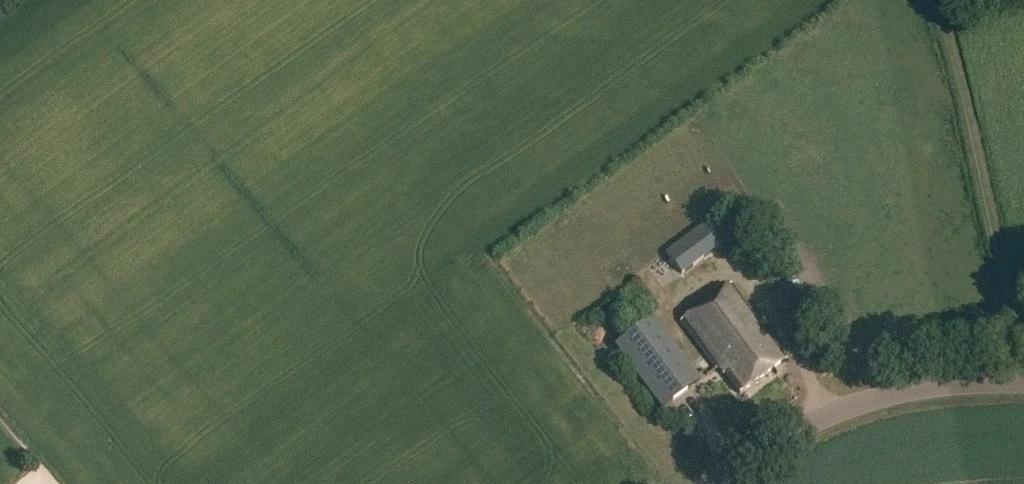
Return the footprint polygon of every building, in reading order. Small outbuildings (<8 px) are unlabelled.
[(664,251),(681,274),(722,245),(703,221),(664,251)] [(727,375),(741,394),(787,360),(733,286),(682,323),(717,371),(719,369),(725,377),(727,375)] [(613,346),(660,410),(700,380),(654,316),(613,346)]
